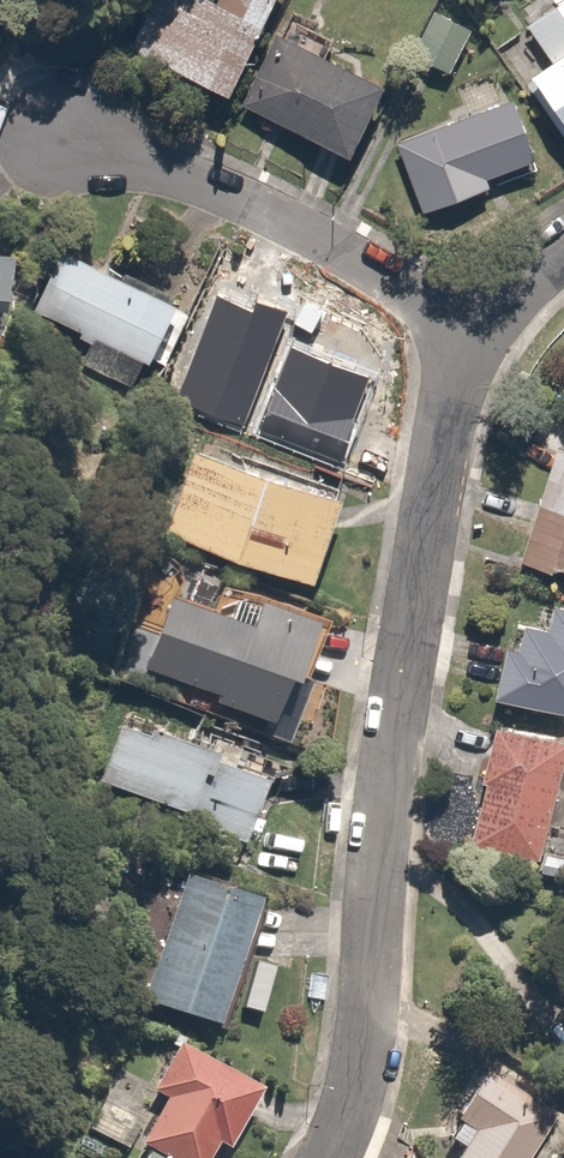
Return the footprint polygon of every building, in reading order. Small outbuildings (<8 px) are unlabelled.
[(269,0),(212,0),(210,4),(200,0),(151,0),(132,43),(241,90),(270,22),(261,18),(269,0)] [(526,23),(547,50),(523,69),(563,122),(563,0),(556,0),(526,23)] [(384,87),(284,32),(245,101),(345,157),(384,87)] [(487,168),(534,146),(511,95),(399,145),(429,213),(494,184),(487,168)] [(79,361),(133,387),(175,298),(59,243),(29,305),(91,334),(79,361)] [(0,251),(0,294),(5,295),(9,251),(0,251)] [(217,355),(244,297),(207,280),(180,338),(217,355)] [(258,306),(211,384),(329,455),(364,397),(285,349),(297,330),(258,306)] [(350,483),(201,430),(166,528),(316,581),(350,483)] [(557,432),(522,551),(563,564),(563,435),(557,432)] [(98,546),(72,578),(107,605),(132,573),(98,546)] [(207,589),(165,576),(138,665),(215,688),(211,701),(266,718),(280,673),(302,680),(320,620),(251,599),(244,623),(201,610),(207,589)] [(507,636),(495,694),(563,708),(563,596),(558,594),(553,618),(528,613),(523,640),(507,636)] [(492,712),(477,772),(486,775),(470,840),(537,857),(547,819),(563,823),(563,763),(561,763),(563,749),(563,730),(492,712)] [(121,714),(93,780),(247,847),(275,780),(121,714)] [(267,897),(180,870),(138,999),(225,1027),(267,897)] [(174,1036),(147,1086),(163,1095),(137,1143),(144,1147),(139,1157),(203,1157),(212,1142),(226,1150),(261,1084),(174,1036)] [(556,1105),(485,1062),(452,1116),(463,1123),(442,1157),(524,1157),(556,1105)] [(128,1143),(147,1105),(110,1086),(90,1123),(128,1143)] [(408,1144),(399,1157),(432,1157),(408,1144)]
